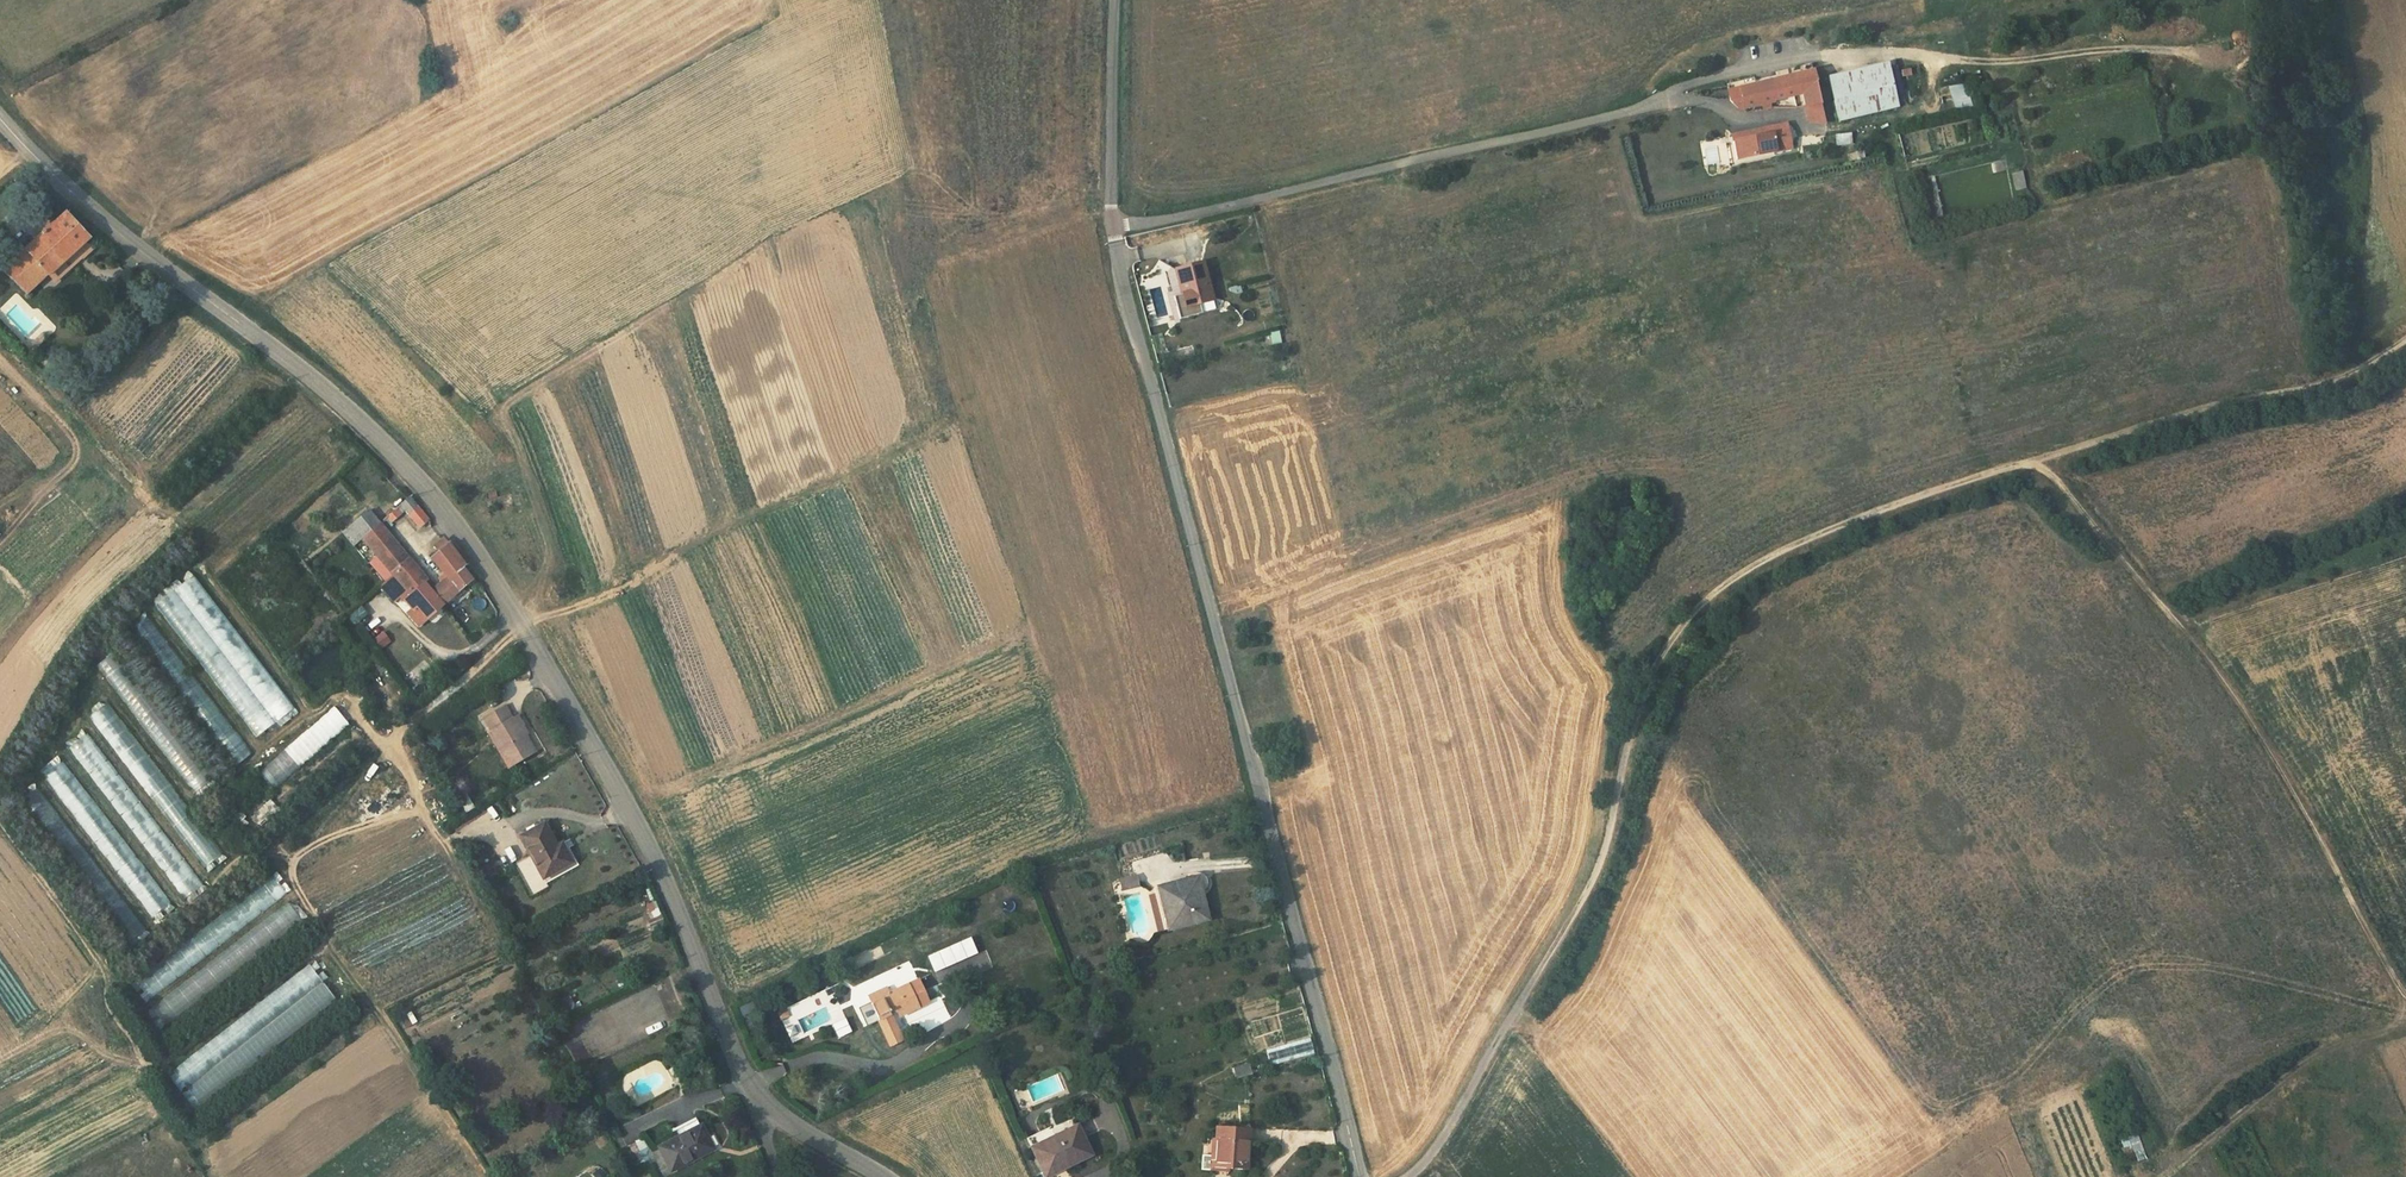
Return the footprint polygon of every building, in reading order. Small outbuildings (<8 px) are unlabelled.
[(1887,62),(1827,76),(1838,121),(1898,107),(1897,105),(1905,104),(1901,86),(1893,88),(1889,71),(1887,62)] [(1812,70),(1728,91),(1730,100),(1739,109),(1762,104),(1769,102),(1773,102),(1772,100),(1802,93),(1805,106),(1820,102),(1812,70)] [(1897,70),(1889,71),(1893,88),(1901,86),(1897,70)] [(1965,85),(1948,87),(1952,98),(1969,96),(1965,85)] [(1969,96),(1952,98),(1955,110),(1973,107),(1969,96)] [(1820,102),(1805,106),(1809,122),(1825,123),(1820,102)] [(1787,124),(1732,135),(1734,141),(1772,133),(1772,137),(1774,137),(1774,139),(1789,136),(1787,124)] [(1772,133),(1734,141),(1737,158),(1791,148),(1789,136),(1774,139),(1774,137),(1772,137),(1772,133)] [(2021,172),(2010,174),(2014,192),(2025,189),(2021,172)] [(27,294),(48,274),(59,285),(98,249),(66,214),(24,251),(0,267),(0,268),(27,294)] [(1203,262),(1175,269),(1179,283),(1181,282),(1188,306),(1213,300),(1203,262)] [(1269,347),(1281,344),(1277,331),(1265,334),(1269,347)] [(389,524),(402,513),(417,530),(429,520),(409,496),(383,516),(389,524)] [(362,539),(380,524),(369,511),(343,533),(354,546),(362,539)] [(369,563),(385,582),(394,574),(411,594),(423,583),(414,572),(417,570),(380,524),(362,539),(377,556),(369,563)] [(154,596),(254,743),(294,716),(194,569),(154,596)] [(416,607),(421,612),(426,618),(445,602),(433,589),(423,583),(411,594),(394,574),(385,582),(380,585),(393,601),(400,596),(412,610),(416,607)] [(353,627),(367,616),(360,606),(345,618),(353,627)] [(416,616),(421,612),(416,607),(412,610),(416,616)] [(235,764),(247,755),(149,615),(136,623),(235,764)] [(382,630),(372,638),(380,649),(390,641),(382,630)] [(98,662),(191,795),(205,785),(112,652),(98,662)] [(90,712),(202,873),(222,860),(110,699),(90,712)] [(483,716),(491,729),(493,728),(513,764),(533,753),(514,716),(511,717),(504,705),(483,716)] [(272,789),(348,724),(333,707),(257,772),(272,789)] [(178,900),(197,888),(86,726),(68,738),(178,900)] [(508,767),(513,764),(493,728),(491,729),(488,731),(508,767)] [(42,768),(147,918),(166,905),(61,755),(42,768)] [(25,803),(76,862),(87,852),(36,794),(25,803)] [(265,795),(252,806),(261,818),(275,807),(265,795)] [(559,853),(556,847),(543,825),(520,837),(532,858),(516,866),(531,896),(547,888),(543,879),(572,862),(565,850),(559,853)] [(562,844),(556,847),(559,853),(565,850),(562,844)] [(501,849),(496,852),(503,865),(509,862),(501,849)] [(1189,879),(1157,887),(1168,929),(1204,920),(1197,892),(1201,891),(1205,887),(1206,884),(1206,881),(1204,876),(1202,874),(1199,873),(1194,873),(1188,874),(1189,879)] [(1137,876),(1119,881),(1120,886),(1134,883),(1134,886),(1139,885),(1137,876)] [(1197,892),(1204,920),(1208,919),(1201,891),(1197,892)] [(1154,893),(1149,894),(1159,931),(1164,930),(1154,893)] [(643,904),(649,919),(659,915),(653,900),(643,904)] [(924,952),(932,971),(976,952),(968,933),(924,952)] [(966,956),(971,975),(992,969),(987,950),(966,956)] [(194,1103),(337,1002),(319,977),(322,974),(314,963),(168,1065),(194,1103)] [(889,993),(870,1002),(890,1045),(902,1040),(890,1015),(897,1011),(899,1016),(928,1002),(918,980),(889,993)] [(575,1064),(670,1025),(655,987),(560,1027),(575,1064)] [(887,988),(867,997),(870,1002),(889,993),(887,988)] [(568,994),(557,1000),(563,1012),(574,1006),(568,994)] [(785,1009),(778,1012),(781,1018),(788,1015),(785,1009)] [(405,1029),(412,1025),(407,1016),(400,1020),(405,1029)] [(1249,1063),(1233,1068),(1236,1078),(1252,1073),(1249,1063)] [(645,1156),(656,1176),(659,1176),(712,1150),(697,1120),(676,1130),(680,1138),(651,1152),(645,1156)] [(1050,1127),(1040,1131),(1042,1134),(1028,1141),(1046,1176),(1060,1170),(1059,1168),(1091,1152),(1077,1125),(1055,1136),(1050,1127)] [(1250,1128),(1216,1126),(1214,1156),(1213,1163),(1228,1164),(1228,1168),(1247,1169),(1250,1128)] [(1040,1131),(1027,1138),(1028,1141),(1042,1134),(1040,1131)] [(645,1156),(651,1152),(645,1140),(628,1146),(635,1160),(645,1156)] [(1214,1156),(1202,1155),(1201,1169),(1228,1171),(1228,1168),(1228,1164),(1213,1163),(1214,1156)]
